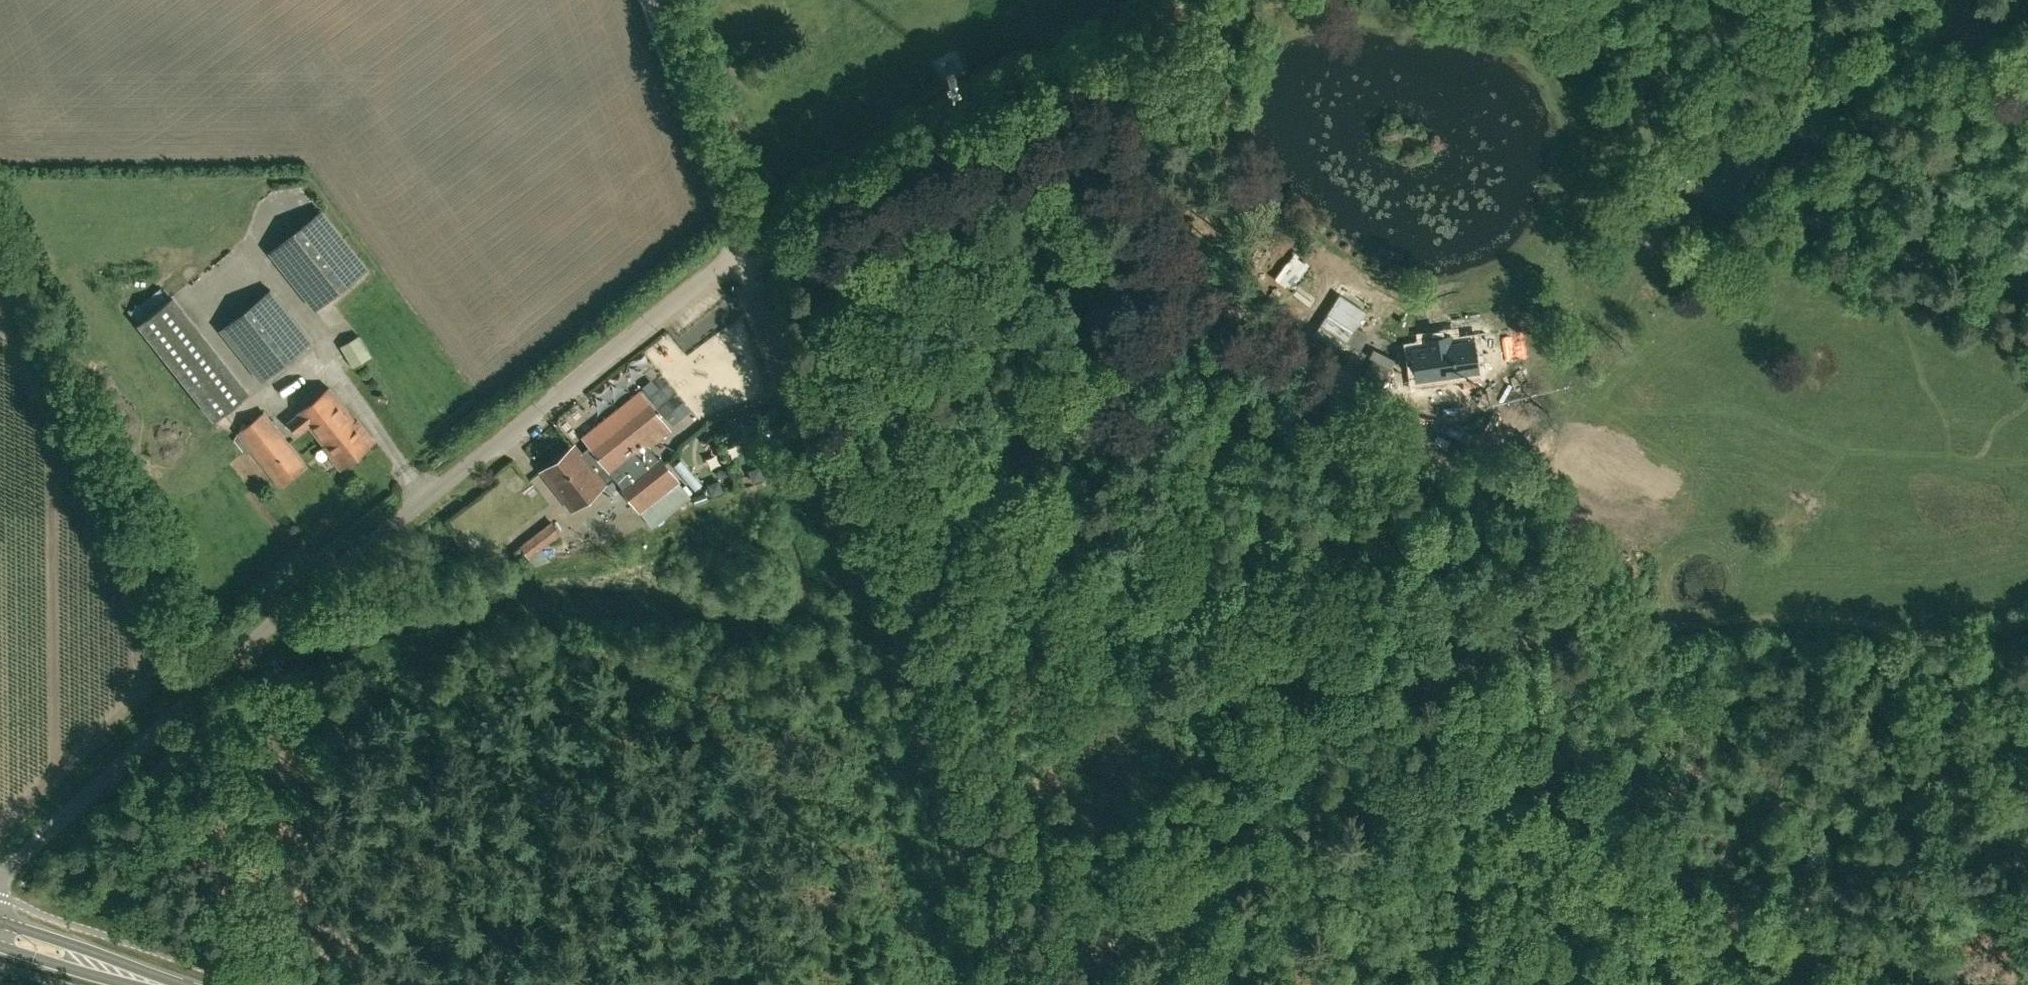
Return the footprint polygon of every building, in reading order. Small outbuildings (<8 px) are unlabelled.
[(271,255),(316,311),(368,269),(322,213),(271,255)] [(262,380),(311,340),(270,290),(222,330),(262,380)] [(1425,347),(1411,350),(1414,366),(1418,366),(1420,377),(1475,369),(1473,353),(1472,353),(1470,341),(1450,344),(1448,336),(1424,339),(1425,347)] [(297,412),(299,413),(287,422),(298,435),(309,426),(341,466),(373,441),(329,387),(297,412)] [(661,456),(646,468),(636,455),(669,429),(649,403),(583,455),(575,445),(542,471),(572,509),(605,483),(603,481),(611,475),(642,515),(682,483),(661,456)] [(282,486),(306,466),(263,413),(239,433),(282,486)] [(768,422),(750,428),(757,453),(774,448),(768,422)] [(561,533),(552,520),(520,545),(529,557),(561,533)]
